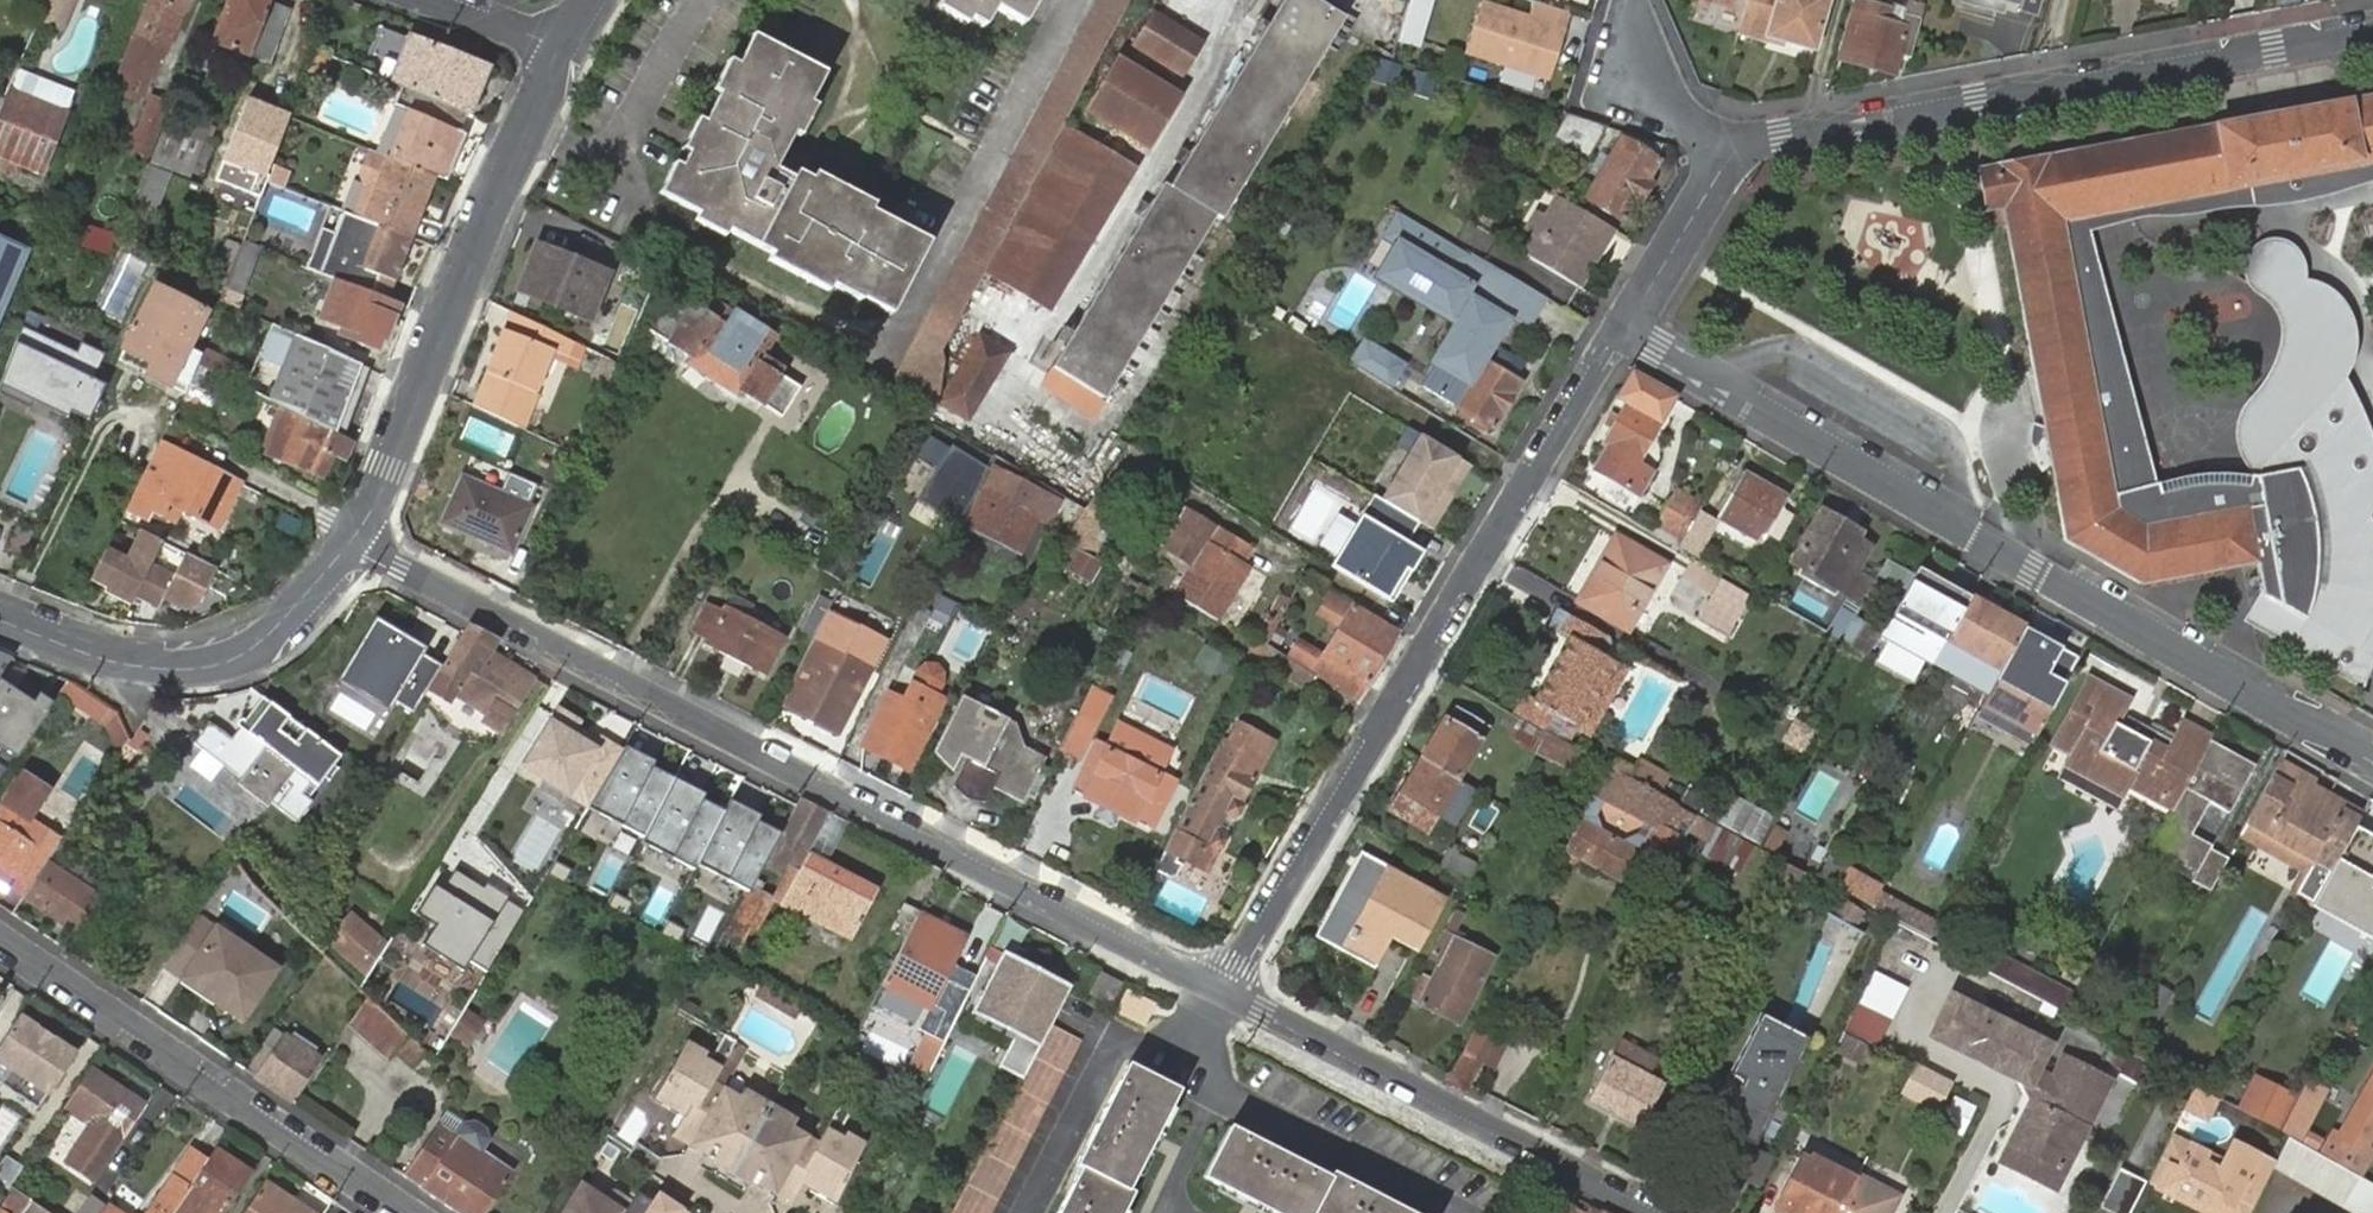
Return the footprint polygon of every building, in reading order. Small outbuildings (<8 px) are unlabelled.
[(40,20),(62,29),(75,0),(49,0),(40,20)] [(148,3),(138,27),(116,84),(116,85),(141,97),(166,46),(170,47),(189,0),(149,0),(148,3)] [(271,0),(230,0),(214,42),(250,56),(259,32),(271,2),(271,0)] [(927,415),(931,417),(932,415),(947,374),(942,351),(984,271),(1130,0),(1096,0),(890,385),(928,405),(924,413),(927,415)] [(938,1),(967,19),(982,27),(993,8),(996,2),(1026,19),(1036,0),(938,0),(938,1)] [(1344,19),(1313,0),(1283,0),(1168,189),(1162,185),(1051,368),(1103,400),(1215,217),(1221,221),(1344,19)] [(1401,32),(1419,37),(1430,0),(1410,0),(1401,32)] [(1737,33),(1766,41),(1768,36),(1785,41),(1813,49),(1827,0),(1746,0),(1737,33)] [(1910,58),(1921,19),(1904,14),(1903,14),(1899,27),(1887,23),(1891,10),(1862,1),(1855,0),(1853,0),(1837,57),(1851,61),(1851,62),(1894,74),(1900,55),(1910,58)] [(964,26),(967,19),(938,1),(934,8),(964,26)] [(1564,31),(1569,12),(1567,12),(1551,7),(1533,1),(1528,17),(1481,2),(1465,52),(1504,64),(1500,75),(1544,90),(1548,79),(1541,77),(1557,28),(1564,31)] [(250,56),(250,57),(269,64),(278,40),(290,9),(271,2),(259,32),(250,56)] [(1021,25),(1026,19),(996,2),(993,8),(1021,25)] [(1904,14),(1921,19),(1924,9),(1907,3),(1904,14)] [(1903,14),(1891,10),(1887,23),(1899,27),(1903,14)] [(1201,44),(1153,15),(1134,45),(1183,75),(1201,44)] [(138,27),(116,18),(94,76),(116,84),(138,27)] [(1548,79),(1564,31),(1557,28),(1541,77),(1548,79)] [(467,114),(468,114),(486,70),(409,38),(395,32),(384,59),(377,77),(390,82),(402,87),(467,114)] [(750,36),(736,65),(741,68),(757,39),(750,36)] [(1768,36),(1766,41),(1784,46),(1785,41),(1768,36)] [(733,64),(717,95),(702,123),(687,153),(679,167),(663,197),(696,215),(726,230),(771,254),(801,269),(831,284),(860,300),(861,299),(865,291),(894,306),(928,241),(870,211),(838,194),(809,179),(794,172),(790,179),(772,169),(791,133),(807,102),(822,73),(813,68),(757,39),(741,68),(736,65),(733,64)] [(330,55),(317,50),(309,71),(322,76),(330,55)] [(1181,94),(1116,57),(1083,112),(1148,150),(1181,94)] [(1404,67),(1378,58),(1370,82),(1396,90),(1404,67)] [(710,91),(717,95),(733,64),(726,60),(710,91)] [(1439,78),(1413,69),(1406,93),(1431,101),(1439,78)] [(14,78),(0,107),(0,120),(11,92),(66,113),(71,100),(14,78)] [(180,103),(192,107),(198,86),(186,82),(180,103)] [(460,131),(467,114),(402,87),(395,104),(412,112),(393,159),(435,176),(436,177),(446,181),(465,134),(460,131)] [(0,120),(0,156),(8,159),(21,164),(43,173),(66,113),(11,92),(0,120)] [(2348,102),(2359,162),(2372,159),(2372,97),(2348,102)] [(258,197),(263,184),(266,176),(290,117),(247,100),(224,159),(216,180),(258,197)] [(814,106),(807,102),(791,133),(798,136),(814,106)] [(2348,102),(2216,126),(2228,185),(2293,174),(2359,162),(2348,102)] [(1606,127),(1568,115),(1554,137),(1575,150),(1580,140),(1593,148),(1606,127)] [(687,153),(702,123),(695,120),(680,149),(687,153)] [(2049,157),(2060,217),(2228,185),(2216,126),(2049,157)] [(1135,167),(1068,128),(984,271),(1051,310),(1135,167)] [(1654,157),(1662,145),(1625,133),(1622,138),(1654,157)] [(1654,157),(1622,138),(1586,199),(1623,220),(1635,201),(1638,203),(1651,182),(1647,180),(1659,160),(1654,157)] [(1580,140),(1575,150),(1587,158),(1593,148),(1580,140)] [(393,159),(372,151),(363,174),(366,186),(354,216),(367,221),(412,238),(422,212),(415,209),(418,199),(425,202),(435,176),(393,159)] [(2066,540),(2140,584),(2255,562),(2245,509),(2144,528),(2115,512),(2110,486),(2060,217),(2049,157),(1979,170),(1986,211),(2003,207),(2047,441),(2066,540)] [(17,173),(21,164),(8,159),(5,168),(17,173)] [(2060,217),(2088,232),(2141,219),(2154,220),(2169,219),(2187,217),(2201,214),(2213,212),(2227,210),(2243,209),(2259,209),(2281,206),(2301,203),(2324,198),(2349,190),(2372,183),(2372,182),(2372,159),(2359,162),(2293,174),(2228,185),(2060,217)] [(657,194),(663,197),(679,167),(673,163),(657,194)] [(171,173),(148,164),(127,218),(150,226),(171,173)] [(813,173),(809,179),(838,194),(842,188),(813,173)] [(1558,184),(1552,195),(1558,198),(1563,200),(1567,201),(1570,195),(1565,192),(1567,189),(1558,184)] [(842,188),(838,194),(870,211),(873,204),(842,188)] [(1535,235),(1523,255),(1581,288),(1601,256),(1596,252),(1611,227),(1584,212),(1567,201),(1563,200),(1558,198),(1544,221),(1537,217),(1528,232),(1535,235)] [(415,209),(422,212),(425,202),(418,199),(415,209)] [(1471,256),(1398,212),(1384,236),(1399,245),(1457,279),(1471,256)] [(722,237),(726,230),(696,215),(692,221),(722,237)] [(354,216),(338,259),(379,275),(395,282),(412,238),(367,221),(354,216)] [(2088,232),(2060,217),(2110,486),(2115,512),(2144,528),(2245,509),(2262,507),(2257,477),(2251,478),(2246,479),(2210,477),(2193,478),(2173,481),(2152,486),(2088,232)] [(1616,230),(1611,227),(1596,252),(1601,256),(1616,230)] [(82,229),(78,244),(104,251),(108,236),(82,229)] [(242,245),(225,289),(243,295),(262,248),(244,240),(242,245)] [(229,241),(213,283),(225,289),(242,245),(229,241)] [(2262,594),(2245,624),(2360,690),(2367,672),(2372,653),(2372,460),(2371,451),(2360,421),(2344,388),(2341,382),(2348,369),(2352,357),(2353,340),(2350,324),(2344,311),(2336,302),(2327,294),(2319,289),(2309,284),(2302,282),(2301,273),(2299,261),(2291,250),(2281,243),(2270,241),(2260,244),(2251,249),(2246,256),(2242,263),(2241,273),(2245,285),(2249,292),(2261,301),(2272,312),(2278,330),(2276,352),(2269,371),(2261,385),(2254,393),(2243,405),(2238,413),(2233,426),(2233,440),(2235,452),(2240,465),(2246,472),(2251,478),(2257,477),(2283,471),(2279,448),(2279,445),(2280,438),(2284,430),(2289,425),(2299,420),(2304,420),(2311,421),(2318,424),(2322,428),(2327,434),(2333,443),(2338,451),(2342,459),(2348,468),(2350,474),(2353,480),(2357,489),(2360,498),(2363,508),(2365,516),(2367,523),(2369,531),(2371,546),(2372,557),(2372,564),(2372,573),(2372,589),(2371,603),(2368,621),(2364,637),(2359,652),(2345,644),(2332,666),(2268,628),(2262,594)] [(539,268),(528,295),(589,319),(608,273),(537,244),(529,264),(539,268)] [(1458,320),(1420,385),(1493,428),(1520,383),(1482,360),(1506,320),(1464,294),(1469,287),(1457,279),(1399,245),(1382,275),(1458,320)] [(20,256),(0,248),(0,303),(20,256)] [(620,275),(652,289),(661,267),(629,253),(620,275)] [(767,260),(797,276),(801,269),(771,254),(767,260)] [(338,259),(330,277),(335,279),(372,293),(379,275),(338,259)] [(518,291),(528,295),(539,268),(529,264),(518,291)] [(827,291),(831,284),(801,269),(797,276),(827,291)] [(394,318),(400,304),(372,293),(335,279),(320,318),(344,327),(340,335),(379,349),(383,338),(386,340),(394,318)] [(210,367),(213,368),(219,357),(199,347),(197,353),(188,348),(205,314),(155,289),(124,349),(153,364),(147,374),(169,386),(185,394),(200,362),(210,367)] [(890,313),(894,306),(865,291),(861,299),(890,313)] [(690,356),(686,362),(739,395),(742,390),(781,414),(798,388),(759,362),(774,338),(735,312),(726,327),(672,295),(649,331),(690,356)] [(513,312),(510,311),(497,344),(500,345),(513,312)] [(569,358),(575,343),(513,312),(500,345),(497,344),(485,373),(488,374),(481,393),(528,412),(553,351),(569,358)] [(362,365),(272,325),(251,373),(244,388),(281,406),(282,406),(334,433),(362,365)] [(21,327),(0,389),(0,398),(29,411),(32,405),(66,422),(70,416),(89,425),(106,388),(92,381),(106,356),(82,344),(77,354),(21,327)] [(1007,353),(980,335),(962,366),(940,402),(967,419),(989,383),(1007,353)] [(1365,339),(1350,363),(1391,387),(1405,364),(1365,339)] [(244,388),(251,373),(219,357),(213,368),(213,372),(244,388)] [(185,394),(182,401),(209,414),(217,396),(199,388),(210,367),(200,362),(185,394)] [(1676,396),(1633,372),(1618,398),(1626,403),(1617,418),(1612,427),(1602,444),(1608,447),(1595,471),(1638,496),(1652,472),(1637,463),(1675,398),(1676,396)] [(472,405),(521,429),(528,412),(481,393),(488,374),(485,373),(472,405)] [(281,406),(259,451),(267,455),(317,476),(328,453),(341,459),(351,441),(334,433),(282,406),(281,406)] [(1612,427),(1617,418),(1610,415),(1605,424),(1612,427)] [(2245,509),(2255,562),(2262,594),(2268,628),(2332,666),(2345,644),(2359,652),(2364,637),(2368,621),(2371,603),(2372,589),(2372,573),(2372,564),(2372,557),(2371,546),(2369,531),(2367,523),(2365,516),(2363,508),(2360,498),(2357,489),(2353,480),(2350,474),(2348,468),(2342,459),(2338,451),(2333,443),(2327,434),(2322,428),(2318,424),(2311,421),(2304,420),(2299,420),(2289,425),(2284,430),(2280,438),(2279,445),(2279,448),(2283,471),(2257,477),(2262,507),(2245,509)] [(1472,468),(1419,437),(1381,501),(1419,523),(1434,532),(1472,468)] [(241,484),(161,443),(138,487),(140,488),(129,509),(147,518),(158,497),(218,528),(241,484)] [(1138,450),(1127,444),(1119,456),(1130,464),(1138,450)] [(947,455),(955,460),(961,452),(952,447),(947,455)] [(950,515),(960,521),(972,496),(963,491),(951,483),(962,464),(955,460),(947,455),(919,500),(940,514),(943,509),(949,512),(950,515)] [(983,487),(965,524),(998,541),(1020,552),(1028,536),(1038,515),(1049,521),(1060,500),(994,468),(983,487)] [(1764,539),(1781,510),(1787,497),(1743,471),(1717,517),(1762,542),(1764,539)] [(462,477),(442,523),(468,534),(470,531),(512,549),(530,506),(528,506),(537,485),(508,472),(499,493),(462,477)] [(1698,512),(1703,503),(1676,489),(1652,532),(1679,546),(1698,512)] [(1381,501),(1373,497),(1331,569),(1387,602),(1404,573),(1411,577),(1424,556),(1406,545),(1419,523),(1381,501)] [(935,522),(940,514),(919,500),(914,508),(935,522)] [(1252,547),(1218,526),(1189,508),(1164,548),(1191,565),(1174,594),(1217,620),(1250,566),(1243,563),(1252,547)] [(1795,517),(1781,510),(1764,539),(1778,546),(1795,517)] [(1840,529),(1844,523),(1822,510),(1793,562),(1845,592),(1827,624),(1825,623),(1822,629),(1866,655),(1880,631),(1853,614),(1860,601),(1863,603),(1876,580),(1856,569),(1869,546),(1857,540),(1840,529)] [(1715,521),(1698,512),(1679,546),(1695,556),(1715,521)] [(280,524),(297,533),(302,522),(286,514),(280,524)] [(1861,533),(1844,523),(1840,529),(1857,540),(1861,533)] [(152,564),(164,542),(143,531),(128,561),(106,550),(90,581),(105,590),(104,593),(130,607),(136,595),(152,564)] [(1616,538),(1579,601),(1627,628),(1663,566),(1616,538)] [(841,540),(832,557),(845,566),(855,549),(841,540)] [(1072,550),(1061,570),(1086,584),(1097,563),(1072,550)] [(196,610),(217,569),(189,555),(177,577),(152,564),(136,595),(161,608),(165,602),(186,613),(196,610)] [(1892,614),(1943,643),(1946,638),(1970,596),(1918,567),(1892,614)] [(1721,582),(1711,600),(1738,615),(1748,598),(1721,582)] [(859,596),(839,586),(831,603),(829,607),(848,617),(859,596)] [(707,603),(705,607),(694,627),(692,631),(708,639),(705,644),(765,675),(784,636),(748,617),(754,605),(745,601),(732,594),(723,611),(710,604),(707,603)] [(1946,638),(2001,670),(2007,659),(2024,627),(1970,596),(1946,638)] [(813,636),(829,607),(831,603),(820,598),(802,630),(813,636)] [(1738,615),(1711,600),(1700,619),(1727,635),(1738,615)] [(1336,689),(1359,704),(1370,685),(1366,683),(1396,633),(1352,607),(1331,643),(1306,628),(1288,657),(1313,673),(1336,689)] [(1943,643),(1892,614),(1883,629),(1935,659),(1937,654),(1943,643)] [(424,646),(374,616),(337,677),(386,708),(392,698),(412,710),(441,664),(420,651),(424,646)] [(1604,635),(1572,616),(1562,634),(1571,640),(1536,700),(1526,695),(1516,715),(1545,730),(1541,727),(1550,711),(1554,714),(1579,728),(1616,664),(1594,652),(1604,635)] [(443,665),(435,679),(455,691),(459,683),(493,704),(489,711),(506,722),(533,678),(490,652),(485,660),(481,658),(493,639),(468,626),(443,665)] [(2079,657),(2024,627),(2021,634),(2007,659),(2026,669),(2040,644),(2075,664),(2079,657)] [(2001,670),(1946,638),(1943,643),(1937,654),(1992,685),(2001,670)] [(785,706),(837,732),(869,669),(812,639),(803,658),(792,680),(797,682),(785,706)] [(2075,664),(2040,644),(2026,669),(2007,659),(2001,670),(1992,685),(1978,711),(2034,742),(2075,664)] [(12,658),(0,653),(0,677),(12,658)] [(1306,685),(1313,673),(1283,655),(1275,666),(1306,685)] [(1625,669),(1616,664),(1579,728),(1589,733),(1625,669)] [(919,671),(912,685),(903,701),(888,694),(862,745),(907,769),(933,716),(926,713),(935,697),(942,682),(942,672),(936,665),(927,665),(919,671)] [(2,678),(0,680),(0,747),(1,748),(0,749),(0,784),(57,702),(43,692),(36,701),(2,678)] [(2126,784),(2173,809),(2211,738),(2180,721),(2165,751),(2114,724),(2127,700),(2089,679),(2053,745),(2073,755),(2066,768),(2119,797),(2126,784)] [(70,680),(61,694),(109,727),(119,711),(75,682),(70,680)] [(459,683),(455,691),(489,711),(493,704),(459,683)] [(264,696),(246,719),(252,724),(270,700),(264,696)] [(1028,793),(1035,796),(1045,778),(1049,769),(1042,766),(1047,758),(1025,747),(1015,723),(961,696),(933,750),(956,762),(959,755),(966,759),(952,787),(966,800),(984,802),(992,787),(1022,803),(1028,793)] [(942,700),(935,697),(926,713),(933,716),(942,700)] [(210,722),(194,743),(242,778),(237,784),(268,807),(273,801),(299,821),(315,800),(312,797),(344,756),(270,700),(252,724),(246,719),(232,738),(210,722)] [(710,788),(556,705),(523,765),(649,832),(645,840),(693,866),(696,860),(750,889),(777,838),(781,833),(754,818),(757,813),(728,798),(725,805),(707,795),(710,788)] [(1444,721),(1421,759),(1455,778),(1477,741),(1485,727),(1455,710),(1448,723),(1444,721)] [(1541,727),(1545,730),(1554,714),(1550,711),(1541,727)] [(1077,716),(1060,749),(1077,758),(1097,721),(1079,712),(1077,716)] [(1509,736),(1537,751),(1546,733),(1519,718),(1509,736)] [(1203,772),(1202,774),(1164,848),(1154,869),(1169,876),(1175,875),(1181,863),(1176,861),(1179,856),(1207,870),(1217,850),(1221,848),(1226,839),(1224,833),(1215,828),(1224,812),(1232,817),(1238,815),(1243,806),(1242,800),(1263,761),(1251,755),(1262,734),(1239,723),(1228,742),(1220,737),(1203,772)] [(1118,812),(1144,825),(1156,803),(1160,806),(1173,781),(1159,774),(1170,752),(1119,726),(1108,748),(1097,743),(1073,790),(1102,804),(1118,812)] [(1546,733),(1537,751),(1571,767),(1569,770),(1576,774),(1585,754),(1578,751),(1546,733)] [(1274,741),(1262,734),(1251,755),(1263,761),(1274,741)] [(130,737),(111,766),(130,779),(141,762),(130,737)] [(2173,809),(2152,849),(2196,873),(2191,881),(2209,890),(2227,858),(2210,848),(2211,846),(2191,834),(2209,802),(2228,813),(2255,765),(2210,741),(2173,809)] [(950,773),(956,762),(933,750),(932,753),(950,773)] [(1610,757),(1605,765),(1606,766),(1631,779),(1636,770),(1610,757)] [(1453,823),(1473,789),(1455,778),(1421,759),(1401,793),(1393,807),(1397,810),(1427,828),(1436,813),(1453,823)] [(2315,782),(2280,762),(2246,823),(2314,860),(2331,870),(2360,817),(2343,807),(2328,799),(2312,790),(2315,782)] [(1631,779),(1658,794),(1667,778),(1640,763),(1636,770),(1631,779)] [(1678,837),(1684,840),(1689,831),(1697,815),(1658,794),(1631,779),(1606,766),(1593,793),(1592,793),(1569,840),(1565,847),(1625,881),(1643,849),(1665,861),(1678,837)] [(2119,797),(2066,768),(2060,780),(2113,809),(2119,797)] [(60,842),(29,819),(49,790),(25,773),(4,803),(0,810),(0,880),(24,896),(57,845),(60,842)] [(830,813),(801,797),(784,828),(813,844),(830,813)] [(1118,812),(1102,804),(1097,814),(1112,822),(1118,812)] [(830,811),(830,813),(813,844),(807,854),(825,863),(848,821),(846,820),(846,821),(833,814),(833,813),(830,811)] [(1697,815),(1689,831),(1707,842),(1701,853),(1738,874),(1753,846),(1697,815)] [(2314,860),(2246,823),(2241,833),(2308,871),(2314,860)] [(813,844),(784,828),(781,833),(777,838),(807,854),(813,844)] [(2364,835),(2348,864),(2364,873),(2343,911),(2356,918),(2359,912),(2372,920),(2372,840),(2364,835)] [(1766,836),(1761,845),(1767,849),(1772,840),(1766,836)] [(1786,849),(1772,840),(1767,849),(1782,857),(1786,849)] [(57,845),(24,896),(84,936),(115,889),(97,878),(90,890),(54,866),(64,851),(57,845)] [(1465,858),(1478,865),(1485,852),(1473,845),(1465,858)] [(1441,867),(1469,882),(1478,865),(1465,858),(1450,850),(1441,867)] [(825,863),(807,854),(798,871),(791,868),(776,898),(853,938),(877,890),(825,863)] [(1778,879),(1796,888),(1803,873),(1785,864),(1771,856),(1758,880),(1772,888),(1778,879)] [(1352,935),(1345,948),(1373,962),(1389,933),(1414,947),(1440,899),(1361,858),(1328,922),(1352,935)] [(1837,887),(1847,869),(1829,859),(1818,877),(1837,887)] [(1871,905),(1881,887),(1847,869),(1837,887),(1871,905)] [(432,883),(415,911),(433,922),(420,942),(461,968),(468,957),(489,970),(526,911),(507,899),(509,896),(486,882),(483,888),(454,870),(442,889),(432,883)] [(1824,885),(1816,880),(1808,895),(1816,899),(1824,885)] [(757,895),(750,889),(747,897),(727,929),(742,938),(762,905),(754,900),(757,895)] [(1900,902),(1880,893),(1870,910),(1871,910),(1891,921),(1900,902)] [(1829,912),(1817,942),(1834,948),(1844,923),(1856,929),(1865,912),(1840,898),(1829,912)] [(1918,911),(1900,902),(1891,921),(1893,922),(1896,924),(1898,924),(1909,930),(1918,911)] [(890,930),(905,938),(919,912),(905,904),(890,930)] [(968,936),(920,910),(919,912),(905,938),(880,985),(928,1011),(954,962),(968,936)] [(1422,975),(1408,998),(1419,1004),(1459,1024),(1493,957),(1451,937),(1462,915),(1455,911),(1430,958),(1441,964),(1433,980),(1422,975)] [(1939,922),(1918,911),(1909,930),(1929,939),(1939,922)] [(378,958),(386,946),(351,913),(327,938),(333,944),(367,976),(378,958)] [(198,988),(214,999),(242,1018),(275,969),(246,950),(216,929),(198,918),(165,966),(183,978),(198,988)] [(1321,935),(1345,948),(1352,935),(1328,922),(1321,935)] [(216,929),(246,950),(249,945),(219,924),(216,929)] [(742,938),(727,929),(719,942),(728,947),(734,951),(742,938)] [(728,947),(719,942),(715,948),(725,953),(728,947)] [(1072,984),(1003,948),(970,1010),(1014,1033),(997,1066),(1022,1079),(1050,1024),(1072,984)] [(2041,1000),(2052,980),(2038,974),(1999,954),(1989,972),(2041,1000)] [(912,1064),(926,1071),(977,974),(954,962),(928,1011),(919,1029),(928,1034),(912,1064)] [(1860,1003),(1891,1019),(1906,990),(1875,974),(1860,1003)] [(211,1004),(214,999),(198,988),(183,978),(180,983),(211,1004)] [(2064,1013),(2074,993),(2052,980),(2041,1000),(2046,1003),(2064,1013)] [(415,1066),(429,1053),(411,1036),(368,996),(350,1022),(389,1059),(398,1050),(415,1066)] [(2050,1046),(1954,996),(1932,1036),(2030,1086),(2050,1046)] [(1856,1035),(1877,1046),(1891,1019),(1860,1003),(1846,1030),(1856,1035)] [(446,1040),(469,1050),(483,1020),(460,1010),(446,1040)] [(1745,1080),(1718,1134),(1754,1151),(1808,1040),(1759,1017),(1732,1073),(1745,1080)] [(1510,1035),(1480,1020),(1472,1034),(1481,1039),(1471,1059),(1480,1063),(1493,1070),(1510,1035)] [(952,1212),(990,1212),(1080,1039),(1050,1024),(1022,1079),(980,1159),(952,1212)] [(1,1083),(37,1108),(73,1054),(36,1029),(1,1083)] [(280,1033),(274,1029),(246,1070),(257,1078),(290,1100),(319,1057),(311,1052),(313,1049),(294,1035),(291,1039),(286,1035),(286,1037),(280,1033)] [(1846,1030),(1844,1029),(1834,1050),(1845,1057),(1856,1035),(1846,1030)] [(1448,1084),(1465,1093),(1469,1085),(1480,1063),(1471,1059),(1481,1039),(1472,1034),(1463,1054),(1452,1076),(1448,1084)] [(733,1041),(721,1035),(710,1055),(684,1041),(652,1100),(683,1118),(672,1138),(706,1157),(712,1146),(720,1150),(713,1161),(711,1165),(730,1176),(772,1103),(743,1087),(738,1095),(711,1079),(733,1041)] [(1620,1060),(1654,1078),(1662,1064),(1630,1046),(1626,1044),(1620,1041),(1612,1055),(1617,1058),(1620,1060)] [(1664,1083),(1654,1078),(1620,1060),(1617,1058),(1612,1055),(1588,1102),(1640,1129),(1664,1083)] [(2033,1098),(2011,1142),(2066,1169),(2111,1078),(2065,1056),(2047,1090),(2041,1103),(2033,1098)] [(1169,1106),(1177,1090),(1127,1064),(1075,1165),(1081,1168),(1058,1212),(1121,1212),(1123,1210),(1131,1194),(1126,1191),(1133,1178),(1149,1146),(1155,1135),(1166,1112),(1169,1106)] [(1914,1065),(1901,1090),(1935,1108),(1948,1083),(1914,1065)] [(132,1098),(90,1069),(68,1102),(97,1122),(89,1133),(114,1150),(123,1138),(118,1135),(131,1115),(136,1118),(146,1104),(133,1095),(132,1098)] [(2278,1130),(2296,1097),(2256,1076),(2238,1110),(2278,1130)] [(2339,1136),(2372,1156),(2372,1077),(2339,1136)] [(2325,1092),(2306,1082),(2280,1130),(2299,1140),(2325,1092)] [(2028,1096),(2033,1098),(2041,1103),(2047,1090),(2035,1083),(2028,1096)] [(1962,1133),(1974,1109),(1955,1099),(1943,1123),(1962,1133)] [(846,1132),(857,1112),(846,1105),(824,1144),(797,1128),(802,1120),(772,1103),(730,1176),(749,1187),(752,1183),(758,1172),(766,1176),(759,1187),(794,1207),(805,1186),(839,1205),(870,1145),(846,1132)] [(1175,1109),(1169,1106),(1166,1112),(1155,1135),(1149,1146),(1133,1178),(1139,1180),(1155,1149),(1161,1137),(1172,1115),(1175,1109)] [(118,1135),(123,1138),(136,1118),(131,1115),(118,1135)] [(459,1212),(485,1212),(512,1173),(486,1154),(481,1151),(488,1140),(485,1129),(475,1122),(463,1125),(456,1135),(440,1123),(403,1176),(420,1187),(459,1212)] [(1333,1173),(1330,1179),(1229,1126),(1203,1177),(1219,1185),(1226,1188),(1247,1199),(1259,1206),(1274,1212),(1409,1212),(1333,1173)] [(2187,1144),(2172,1135),(2169,1140),(2154,1169),(2148,1181),(2164,1190),(2187,1144)] [(2291,1138),(2278,1162),(2276,1168),(2357,1212),(2372,1212),(2372,1183),(2362,1177),(2355,1173),(2322,1155),(2320,1154),(2291,1138)] [(2241,1182),(2257,1150),(2247,1145),(2234,1139),(2222,1162),(2211,1156),(2207,1164),(2241,1182)] [(2066,1169),(2011,1142),(2001,1160),(2056,1188),(2066,1169)] [(2368,1165),(2327,1142),(2320,1154),(2322,1155),(2355,1173),(2362,1177),(2368,1165)] [(2278,1162),(2257,1150),(2241,1182),(2207,1164),(2211,1156),(2187,1144),(2164,1190),(2205,1211),(2210,1212),(2251,1212),(2276,1168),(2278,1162)] [(712,1146),(706,1157),(713,1161),(720,1150),(712,1146)] [(207,1161),(189,1188),(182,1199),(174,1211),(178,1212),(221,1212),(244,1180),(229,1170),(234,1162),(215,1150),(207,1161)] [(174,1211),(182,1199),(189,1188),(207,1161),(191,1151),(173,1177),(148,1212),(173,1212),(174,1211)] [(6,1194),(11,1186),(23,1167),(6,1156),(0,1165),(0,1191),(6,1195),(6,1194)] [(1781,1212),(1839,1212),(1856,1180),(1820,1163),(1818,1166),(1809,1161),(1801,1157),(1774,1209),(1781,1212)] [(1811,1158),(1809,1161),(1818,1166),(1820,1163),(1811,1158)] [(229,1170),(244,1180),(249,1172),(234,1162),(229,1170)] [(2093,1208),(2104,1212),(2123,1212),(2139,1181),(2114,1168),(2093,1208)] [(752,1183),(759,1187),(766,1176),(758,1172),(752,1183)] [(1839,1212),(1890,1212),(1898,1197),(1858,1176),(1856,1180),(1839,1212)] [(583,1178),(560,1212),(624,1212),(634,1197),(616,1186),(601,1189),(583,1178)] [(264,1183),(245,1212),(309,1212),(264,1183)] [(1219,1185),(1216,1190),(1223,1194),(1244,1206),(1256,1212),(1258,1212),(1274,1212),(1259,1206),(1247,1199),(1226,1188),(1219,1185)] [(11,1186),(6,1194),(8,1195),(11,1197),(1,1212),(0,1211),(0,1212),(50,1212),(11,1186)] [(634,1197),(624,1212),(691,1212),(694,1209),(664,1190),(657,1200),(640,1189),(634,1197)] [(105,1207),(89,1197),(78,1212),(101,1212),(105,1207)]
